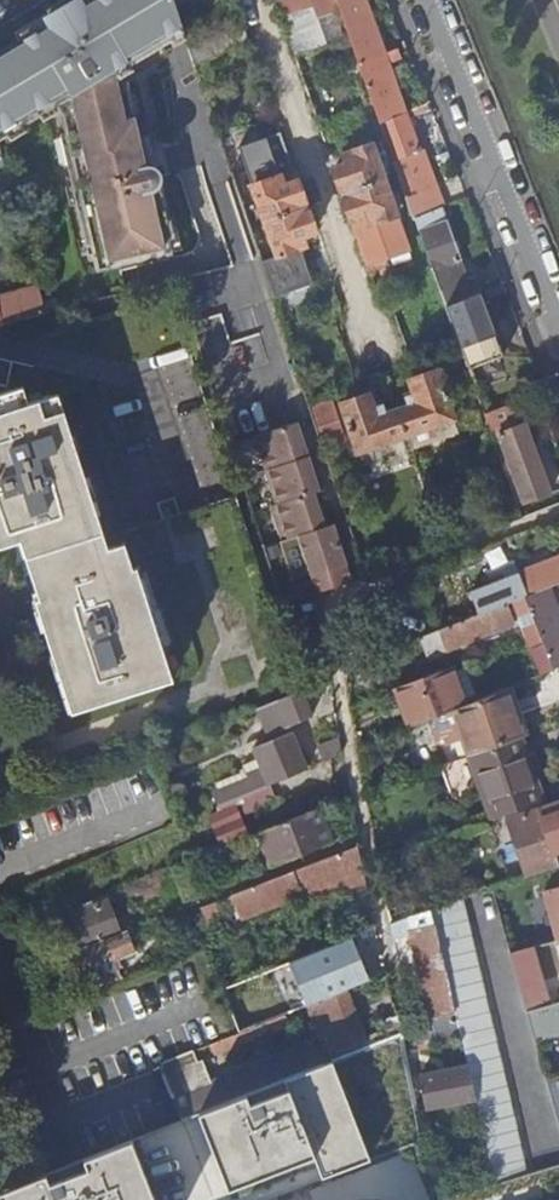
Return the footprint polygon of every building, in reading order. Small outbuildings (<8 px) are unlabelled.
[(44,18),(113,266),(169,254),(166,239),(171,237),(161,173),(158,170),(155,163),(147,164),(144,155),(153,153),(148,139),(140,142),(125,86),(120,88),(116,72),(185,33),(175,3),(174,0),(78,0),(81,5),(51,21),(48,16),(44,18)] [(48,16),(51,21),(81,5),(78,0),(74,0),(48,16)] [(302,10),(298,0),(282,0),(275,2),(281,17),(302,10)] [(339,12),(335,0),(329,0),(302,10),(281,17),(287,37),(319,26),(317,20),(339,12)] [(339,12),(346,31),(370,22),(362,0),(335,0),(339,12)] [(113,266),(44,18),(35,23),(36,26),(16,37),(18,40),(14,44),(33,119),(55,106),(60,115),(63,133),(60,134),(87,256),(91,256),(95,271),(113,266)] [(382,56),(370,22),(346,31),(359,65),(382,56)] [(325,44),(319,26),(287,37),(294,56),(325,44)] [(14,44),(0,52),(0,138),(33,119),(14,44)] [(379,123),(404,113),(385,63),(398,57),(395,50),(382,56),(359,65),(379,123)] [(410,117),(408,111),(404,113),(379,123),(398,175),(413,217),(435,209),(429,192),(436,189),(426,162),(419,164),(414,154),(417,152),(405,119),(410,117)] [(342,194),(383,179),(371,145),(344,155),(347,163),(333,168),(342,194)] [(147,164),(155,163),(153,153),(144,155),(147,164)] [(304,207),(295,180),(282,186),(279,177),(252,187),(264,221),(304,207)] [(354,229),(367,264),(406,249),(383,179),(342,194),(351,219),(364,214),(368,223),(354,229)] [(435,209),(443,206),(436,189),(429,192),(435,209)] [(445,306),(480,292),(469,262),(460,265),(441,216),(450,213),(447,204),(443,206),(435,209),(413,217),(445,306)] [(261,261),(274,297),(311,283),(298,248),(303,246),(300,237),(313,232),(304,207),(264,221),(276,256),(261,261)] [(351,219),(354,229),(368,223),(364,214),(351,219)] [(44,314),(41,301),(36,286),(0,296),(0,323),(0,325),(44,314)] [(488,304),(483,291),(480,292),(445,306),(450,319),(488,304)] [(26,340),(35,368),(10,362),(5,387),(13,390),(0,394),(0,539),(2,547),(27,540),(49,603),(44,605),(78,710),(164,683),(177,725),(295,686),(169,295),(26,340)] [(44,314),(57,311),(53,298),(41,301),(44,314)] [(481,317),(457,325),(477,377),(499,369),(481,317)] [(396,410),(405,435),(424,428),(427,434),(434,432),(432,426),(452,419),(436,371),(408,380),(413,395),(405,398),(408,406),(396,410)] [(383,442),(405,435),(396,410),(384,414),(382,406),(373,409),(368,394),(340,404),(356,452),(376,445),(378,451),(385,449),(383,442)] [(526,422),(518,399),(489,411),(522,503),(548,494),(524,424),(526,422)] [(269,508),(281,544),(282,544),(326,529),(326,527),(331,526),(323,502),(319,502),(316,493),(321,491),(317,480),(321,478),(307,434),(303,436),(298,424),(253,439),(274,506),(269,508)] [(326,529),(282,544),(292,575),(306,570),(308,574),(325,568),(328,574),(349,566),(336,524),(331,526),(326,527),(326,529)] [(558,582),(558,556),(489,583),(497,606),(510,601),(523,596),(548,586),(558,582)] [(497,606),(489,583),(483,569),(472,573),(477,585),(438,600),(431,582),(420,586),(437,630),(497,606)] [(548,586),(523,596),(533,622),(520,627),(523,638),(538,675),(558,666),(558,615),(548,586)] [(511,623),(517,621),(510,601),(497,606),(437,630),(420,637),(428,657),(511,624),(511,623)] [(453,709),(465,704),(463,700),(474,695),(463,668),(453,672),(450,666),(393,689),(409,727),(453,709)] [(538,675),(540,679),(553,673),(556,680),(558,679),(558,666),(538,675)] [(328,680),(314,686),(319,701),(331,697),(328,680)] [(471,755),(517,739),(521,738),(504,688),(465,704),(453,709),(469,755),(471,755)] [(300,691),(256,707),(267,734),(310,717),(300,691)] [(211,793),(216,806),(231,800),(235,798),(268,785),(303,770),(288,732),(251,748),(261,768),(246,774),(248,778),(211,793)] [(317,747),(321,763),(340,755),(338,738),(317,747)] [(492,819),(538,802),(517,739),(471,755),(492,819)] [(268,785),(235,798),(241,813),(274,799),(268,785)] [(231,800),(216,806),(218,812),(234,806),(231,800)] [(558,866),(558,802),(507,820),(526,877),(558,866)] [(234,806),(218,812),(210,815),(222,843),(244,834),(234,806)] [(330,844),(318,809),(272,827),(287,860),(330,844)] [(287,860),(272,827),(263,831),(277,864),(287,860)] [(362,864),(359,846),(253,887),(254,889),(233,896),(241,918),(312,891),(316,900),(337,893),(333,882),(347,877),(345,870),(362,864)] [(532,947),(544,944),(525,877),(490,888),(508,953),(532,947)] [(556,936),(558,935),(558,882),(544,886),(556,936)] [(494,1184),(524,1176),(472,949),(460,899),(429,910),(434,928),(454,1012),(459,1035),(459,1038),(474,1100),(494,1184)] [(78,949),(117,933),(105,902),(66,917),(78,949)] [(412,902),(386,910),(388,923),(416,914),(412,902)] [(211,903),(199,908),(211,943),(225,939),(211,903)] [(411,932),(430,1017),(454,1012),(434,928),(411,932)] [(125,934),(62,959),(68,976),(91,967),(98,986),(118,977),(112,959),(131,951),(125,934)] [(316,954),(322,972),(359,960),(353,942),(316,954)] [(508,953),(524,1011),(541,1007),(537,992),(543,990),(532,947),(508,953)] [(230,986),(220,990),(229,1012),(238,1007),(230,986)] [(170,1097),(179,1120),(191,1115),(239,1097),(279,1081),(324,1064),(368,1047),(344,990),(306,1006),(325,1052),(317,1055),(311,1042),(170,1097)] [(238,1007),(229,1012),(237,1033),(260,1024),(251,1002),(238,1007)] [(541,1007),(524,1011),(535,1046),(558,1040),(558,1002),(541,1007)] [(434,1040),(459,1035),(454,1012),(430,1017),(434,1040)] [(260,1024),(237,1033),(197,1050),(200,1058),(279,1027),(276,1017),(260,1024)] [(239,1097),(191,1115),(220,1189),(307,1155),(317,1179),(362,1162),(324,1064),(279,1081),(284,1094),(244,1109),(239,1097)] [(463,1071),(427,1077),(431,1095),(466,1089),(463,1071)] [(543,1075),(558,1131),(558,1071),(543,1075)] [(0,1191),(0,1199),(151,1199),(128,1140),(83,1158),(88,1171),(48,1186),(43,1174),(0,1191)]
